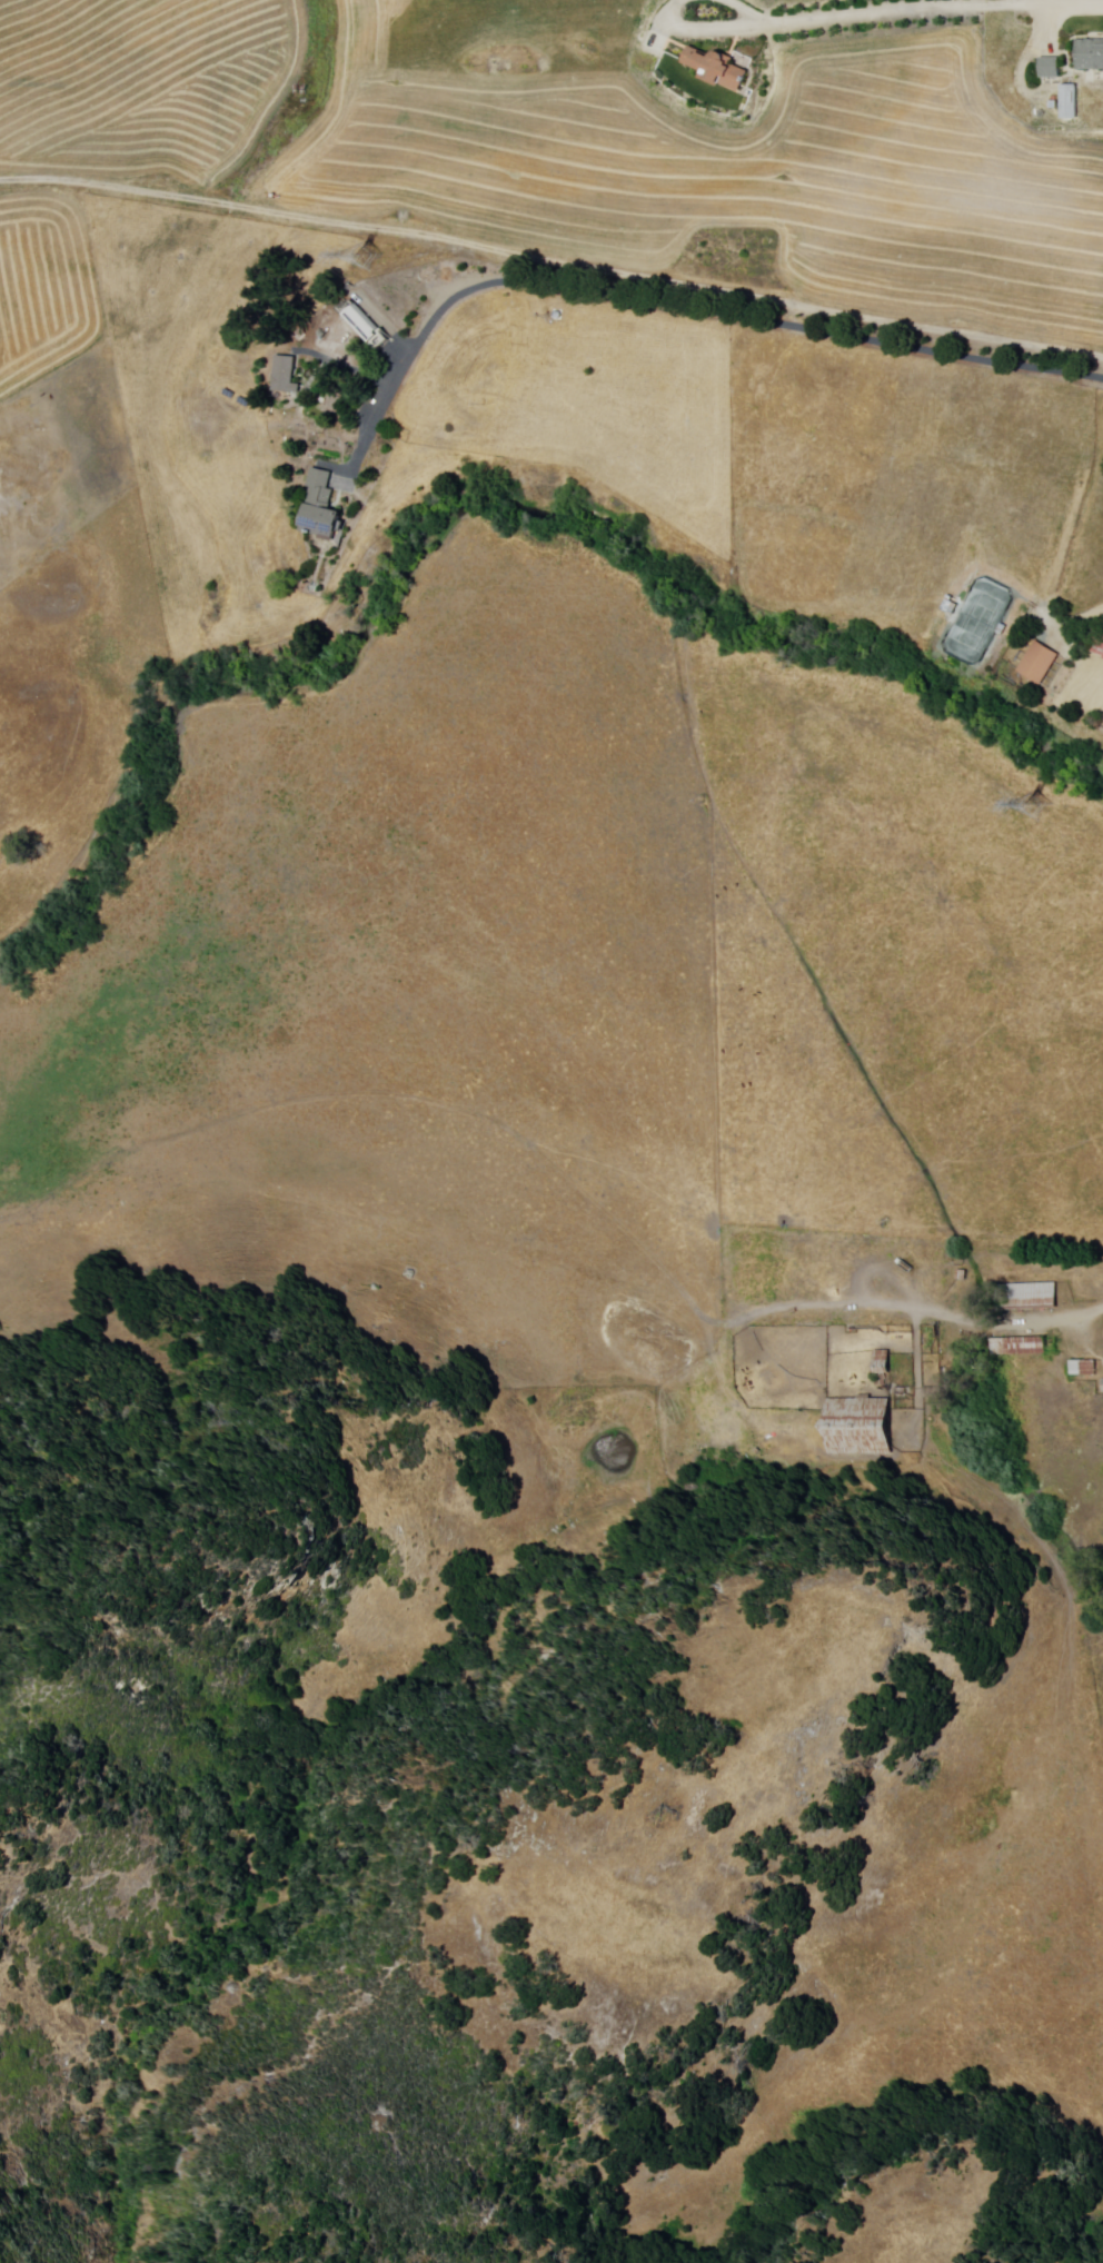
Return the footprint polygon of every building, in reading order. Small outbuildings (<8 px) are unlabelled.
[(1080,71),(1102,71),(1102,40),(1080,40),(1080,71)] [(693,47),(685,62),(704,72),(700,79),(739,100),(752,77),(693,47)] [(1043,58),(1043,78),(1063,78),(1063,58),(1043,58)] [(1064,86),(1081,86),(1081,121),(1063,120),(1064,86)] [(358,304),(346,316),(377,351),(390,339),(358,304)] [(278,355),(276,391),(302,393),(302,383),(297,383),(299,357),(278,355)] [(315,467),(309,487),(314,488),(302,532),(340,542),(348,513),(334,509),(339,490),(332,488),(336,473),(315,467)] [(1094,653),(1102,657),(1102,634),(1094,653)] [(1039,641),(1021,673),(1043,685),(1061,654),(1039,641)] [(1060,1283),(1000,1287),(1001,1312),(1061,1309),(1060,1283)] [(1046,1339),(994,1340),(995,1357),(1046,1356),(1046,1339)] [(876,1351),(877,1386),(894,1386),(893,1351),(876,1351)] [(1072,1373),(1072,1359),(1096,1359),(1096,1373),(1072,1373)] [(827,1398),(894,1399),(893,1455),(827,1453),(827,1398)]
